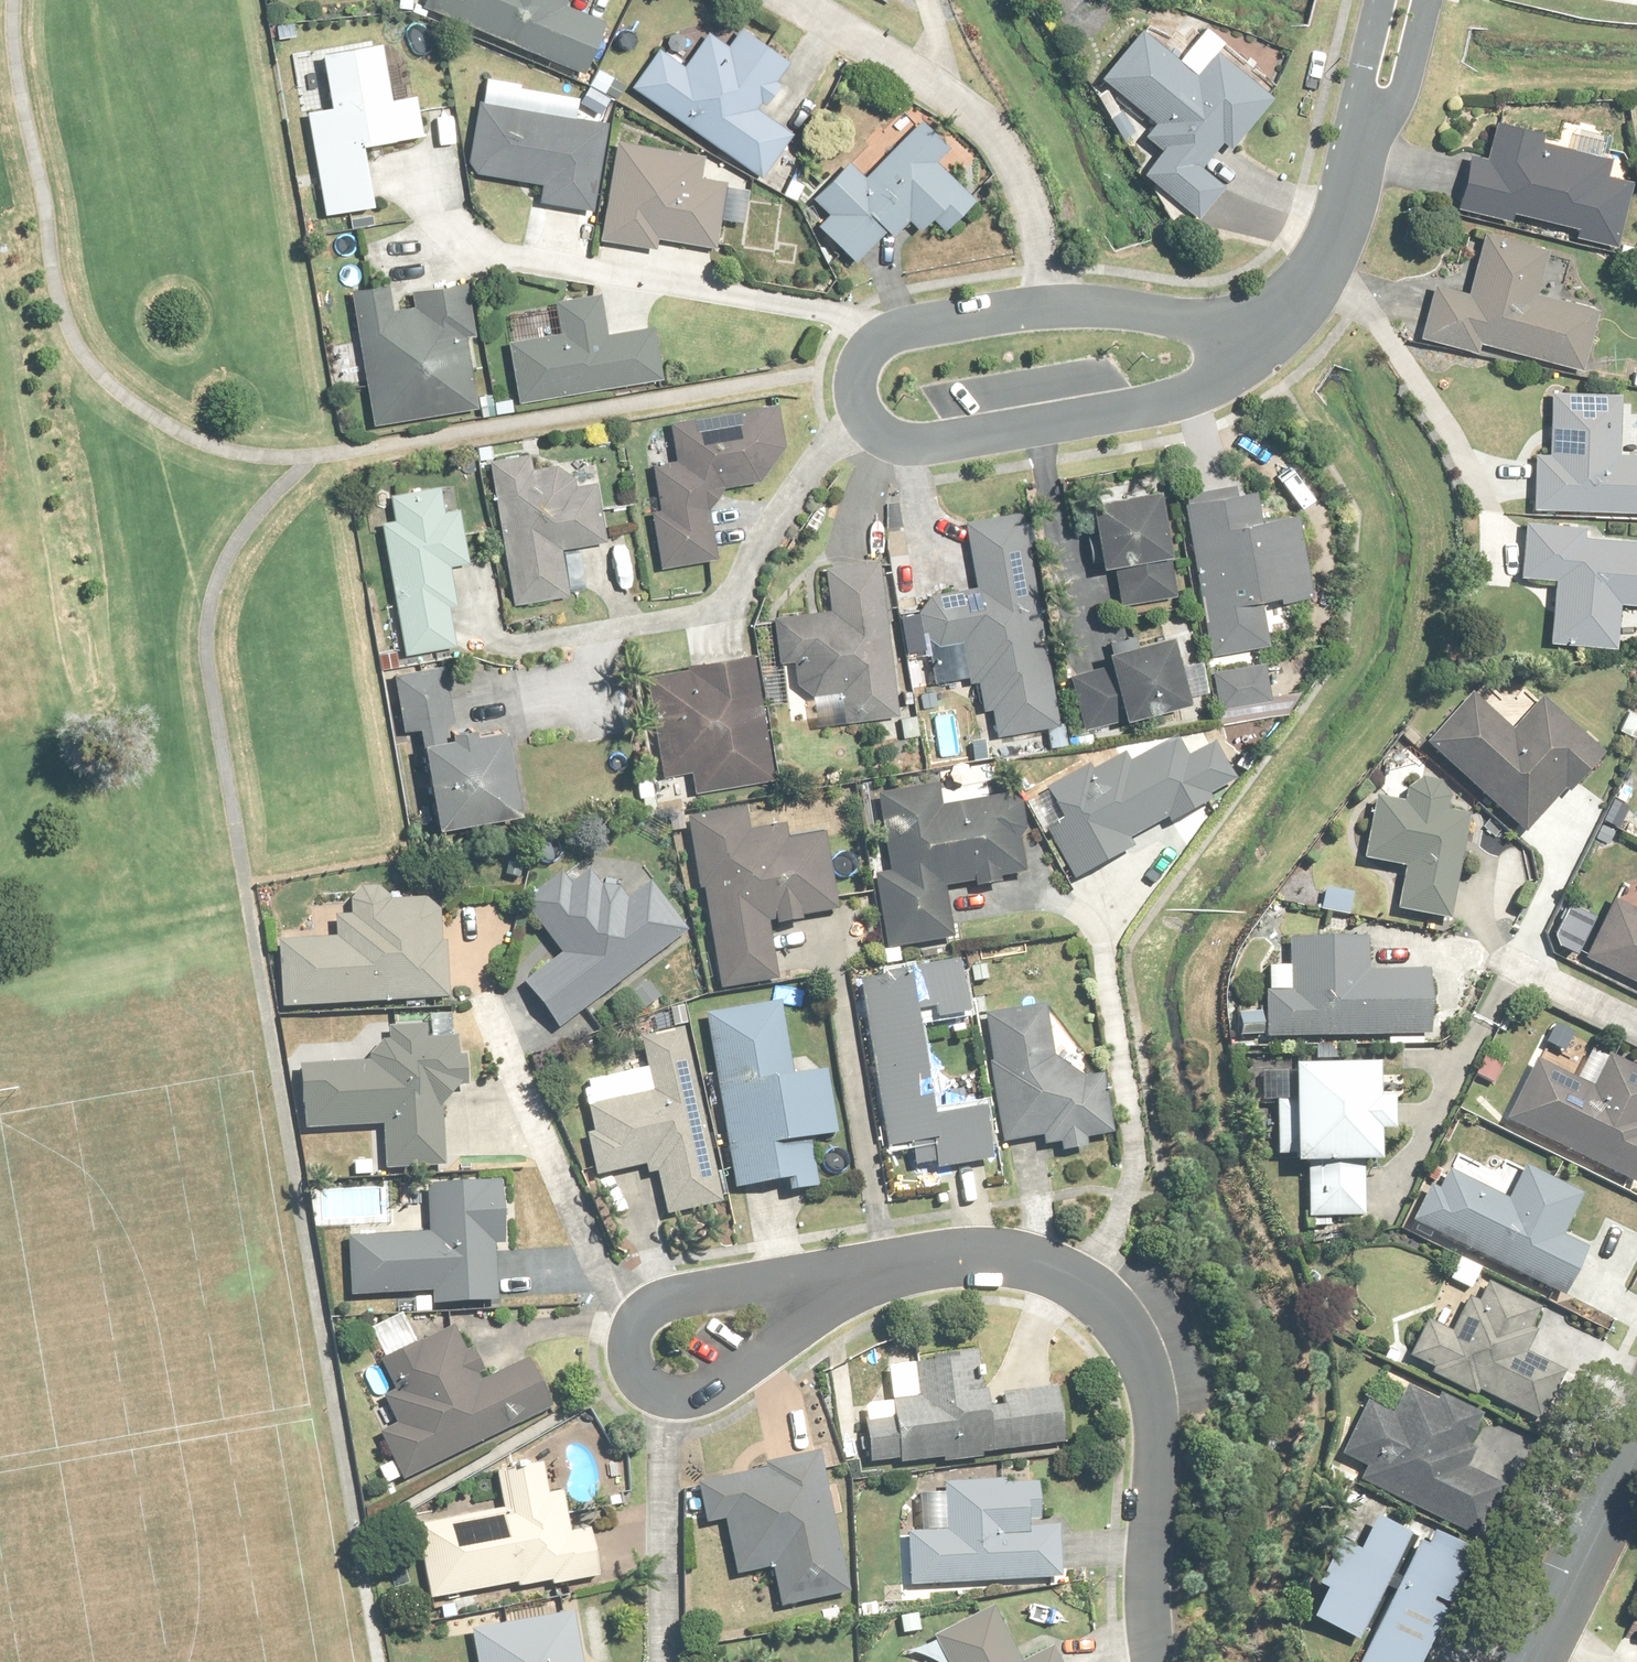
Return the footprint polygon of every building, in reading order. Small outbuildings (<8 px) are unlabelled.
[(428,4),(587,74),(610,22),(571,5),(574,0),(430,0),(428,4)] [(730,47),(711,33),(687,66),(662,48),(636,84),(760,176),(792,133),(762,111),(782,85),(775,80),(791,59),(745,25),(730,47)] [(1206,168),(1232,135),(1239,141),(1275,97),(1218,51),(1198,75),(1142,29),(1104,77),(1160,122),(1150,136),(1165,148),(1146,172),(1202,216),(1227,185),(1206,168)] [(364,143),(426,132),(420,96),(393,101),(383,45),(328,55),(337,106),(310,111),(327,211),(374,203),(364,143)] [(472,112),(468,139),(475,140),(472,164),(479,173),(534,182),(543,192),(542,201),(597,210),(611,123),(481,102),(480,113),(472,112)] [(851,164),(817,198),(832,213),(819,225),(856,263),(890,229),(895,235),(911,219),(923,231),(936,219),(947,230),(976,201),(936,160),(950,146),(925,121),(866,179),(851,164)] [(1581,239),(1619,247),(1633,180),(1613,176),(1616,161),(1545,146),(1546,137),(1498,126),(1490,162),(1471,158),(1459,211),(1515,223),(1517,213),(1583,228),(1581,239)] [(745,221),(749,190),(727,187),(728,180),(704,177),(707,155),(619,142),(605,240),(659,247),(661,236),(718,245),(722,217),(745,221)] [(1479,341),(1585,366),(1594,329),(1576,324),(1580,305),(1537,294),(1547,254),(1484,239),(1471,295),(1435,287),(1423,337),(1477,350),(1479,341)] [(479,337),(473,303),(463,305),(460,287),(416,294),(419,310),(396,314),(391,284),(353,290),(375,424),(479,407),(468,338),(479,337)] [(603,294),(559,301),(564,332),(511,341),(520,401),(665,377),(657,326),(610,334),(603,294)] [(1621,416),(1622,395),(1557,392),(1554,456),(1541,455),(1539,507),(1636,511),(1636,417),(1621,416)] [(711,508),(726,488),(763,482),(787,448),(780,407),(672,423),(674,436),(657,439),(661,463),(656,464),(663,511),(655,512),(664,568),(719,559),(711,508)] [(579,477),(559,465),(532,469),(530,455),(493,461),(516,603),(569,594),(562,550),(605,543),(596,485),(580,487),(579,477)] [(1123,605),(1178,595),(1171,556),(1177,555),(1174,540),(1164,486),(1094,500),(1107,569),(1116,567),(1123,605)] [(471,563),(463,510),(447,512),(443,488),(393,496),(397,521),(384,522),(406,657),(458,648),(452,605),(460,604),(453,566),(471,563)] [(1264,523),(1258,489),(1188,501),(1215,656),(1271,646),(1264,605),(1313,596),(1300,517),(1264,523)] [(927,637),(928,639),(928,640),(935,683),(972,677),(973,684),(979,683),(984,711),(998,709),(1003,735),(1062,725),(1026,512),(967,521),(978,586),(935,593),(935,598),(933,599),(931,601),(930,602),(928,604),(927,605),(925,607),(924,609),(923,611),(922,613),(922,616),(922,618),(921,620),(921,622),(922,625),(922,627),(922,629),(923,631),(924,633),(925,635),(927,637)] [(1529,525),(1526,576),(1557,578),(1553,641),(1620,646),(1623,603),(1636,604),(1636,544),(1600,541),(1601,529),(1529,525)] [(797,681),(812,694),(815,723),(862,718),(899,714),(884,560),(826,566),(831,610),(776,615),(780,663),(795,662),(797,681)] [(1198,701),(1181,634),(1114,651),(1117,662),(1076,672),(1090,727),(1198,701)] [(773,777),(757,654),(692,663),(693,670),(646,676),(660,778),(694,773),(696,788),(773,777)] [(1216,670),(1223,708),(1271,699),(1264,661),(1216,670)] [(459,729),(452,689),(432,692),(428,669),(399,674),(408,728),(426,725),(443,825),(524,811),(510,729),(482,734),(481,726),(459,729)] [(1572,794),(1606,759),(1545,701),(1514,734),(1475,696),(1430,743),(1526,835),(1568,791),(1572,794)] [(1618,730),(1636,739),(1636,714),(1628,709),(1618,730)] [(1065,823),(1046,832),(1070,881),(1137,849),(1132,838),(1170,820),(1175,831),(1219,810),(1213,799),(1239,787),(1215,737),(1176,755),(1171,744),(1148,756),(1142,744),(1106,762),(1103,755),(1046,782),(1065,823)] [(1452,813),(1455,798),(1443,783),(1424,780),(1408,792),(1406,806),(1377,801),(1367,861),(1408,868),(1401,910),(1453,918),(1470,816),(1452,813)] [(1010,830),(1024,828),(1022,808),(1007,810),(1006,800),(940,808),(937,787),(881,794),(885,824),(889,824),(895,874),(879,876),(889,949),(956,940),(949,886),(978,882),(978,889),(1003,886),(1002,879),(1027,876),(1024,849),(1012,851),(1010,830)] [(707,889),(724,989),(778,980),(768,923),(780,921),(781,926),(804,923),(803,917),(841,911),(828,836),(791,842),(788,827),(754,832),(750,808),(688,818),(700,890),(707,889)] [(528,983),(564,1027),(587,1008),(591,1012),(689,930),(649,882),(629,898),(618,884),(608,892),(592,873),(574,888),(564,875),(524,908),(562,954),(528,983)] [(389,896),(379,887),(362,888),(352,899),(353,919),(338,919),(338,939),(285,941),(287,1008),(451,1003),(449,946),(442,946),(441,900),(389,901),(389,896)] [(1325,889),(1322,912),(1351,916),(1354,892),(1325,889)] [(1616,894),(1586,952),(1636,979),(1636,905),(1616,894)] [(1427,1038),(1433,1038),(1434,972),(1367,971),(1367,942),(1294,941),(1293,969),(1269,969),(1269,1013),(1241,1012),(1241,1035),(1393,1038),(1393,1046),(1427,1047),(1427,1038)] [(922,1018),(915,974),(863,982),(890,1150),(914,1146),(917,1167),(938,1164),(939,1170),(993,1162),(985,1111),(938,1118),(922,1018)] [(839,1136),(828,1073),(795,1079),(782,1004),(708,1016),(738,1189),(795,1179),(798,1192),(820,1188),(812,1141),(839,1136)] [(1084,1079),(1056,1060),(1047,1007),(988,1017),(996,1065),(992,1065),(1005,1144),(1046,1137),(1048,1145),(1064,1142),(1065,1150),(1090,1146),(1088,1138),(1115,1134),(1106,1076),(1084,1079)] [(460,1087),(472,1087),(471,1063),(460,1063),(460,1016),(427,1016),(427,1027),(392,1027),(393,1041),(384,1041),(369,1058),(369,1065),(305,1066),(306,1129),(384,1128),(385,1166),(447,1166),(447,1104),(461,1104),(460,1087)] [(651,1069),(586,1085),(597,1131),(588,1134),(598,1177),(648,1166),(650,1175),(661,1172),(671,1214),(726,1201),(686,1029),(644,1038),(651,1069)] [(1612,1057),(1596,1088),(1540,1061),(1511,1121),(1636,1183),(1636,1069),(1612,1057)] [(1332,1219),(1367,1219),(1367,1164),(1382,1164),(1383,1133),(1398,1133),(1398,1099),(1383,1099),(1384,1066),(1300,1065),(1300,1101),(1282,1101),(1282,1155),(1299,1155),(1299,1163),(1312,1163),(1311,1227),(1332,1228),(1332,1219)] [(1511,1201),(1453,1171),(1442,1193),(1431,1187),(1414,1221),(1565,1298),(1588,1253),(1564,1240),(1585,1198),(1528,1168),(1511,1201)] [(351,1237),(353,1296),(433,1294),(434,1304),(500,1303),(498,1244),(508,1244),(506,1185),(431,1187),(432,1235),(351,1237)] [(1476,1387),(1548,1422),(1570,1374),(1522,1351),(1543,1309),(1492,1284),(1484,1302),(1471,1296),(1452,1335),(1429,1323),(1413,1357),(1438,1369),(1435,1375),(1473,1394),(1476,1387)] [(373,1328),(388,1359),(383,1362),(398,1393),(387,1398),(399,1425),(384,1432),(396,1457),(380,1464),(390,1486),(555,1408),(533,1362),(487,1383),(460,1326),(420,1344),(406,1313),(373,1328)] [(1066,1440),(1058,1387),(1006,1395),(1008,1404),(994,1406),(992,1391),(984,1392),(978,1349),(962,1352),(962,1358),(915,1365),(919,1394),(864,1402),(873,1462),(902,1457),(903,1463),(1066,1440)] [(1372,1482),(1481,1531),(1510,1465),(1473,1449),(1488,1417),(1443,1397),(1440,1405),(1407,1390),(1396,1414),(1368,1402),(1345,1455),(1378,1469),(1372,1482)] [(772,1470),(703,1486),(712,1521),(725,1518),(737,1571),(776,1562),(786,1606),(854,1590),(822,1451),(770,1463),(772,1470)] [(555,1584),(600,1577),(592,1529),(566,1534),(559,1491),(549,1493),(544,1461),(501,1468),(508,1511),(456,1520),(422,1525),(433,1595),(521,1581),(521,1586),(554,1580),(555,1584)] [(1040,1521),(1039,1481),(946,1484),(948,1531),(911,1532),(912,1584),(1061,1579),(1059,1531),(1031,1532),(1030,1521),(1040,1521)] [(1346,1542),(1324,1588),(1332,1591),(1317,1622),(1371,1648),(1364,1661),(1427,1661),(1479,1553),(1435,1532),(1430,1543),(1380,1519),(1365,1551),(1346,1542)] [(574,1610),(542,1615),(541,1608),(507,1614),(508,1621),(474,1627),(480,1661),(583,1661),(574,1610)] [(997,1609),(937,1638),(949,1661),(1022,1661),(997,1609)] [(924,1613),(899,1613),(899,1638),(924,1637),(924,1613)] [(1056,1647),(1025,1661),(1064,1661),(1056,1647)]
